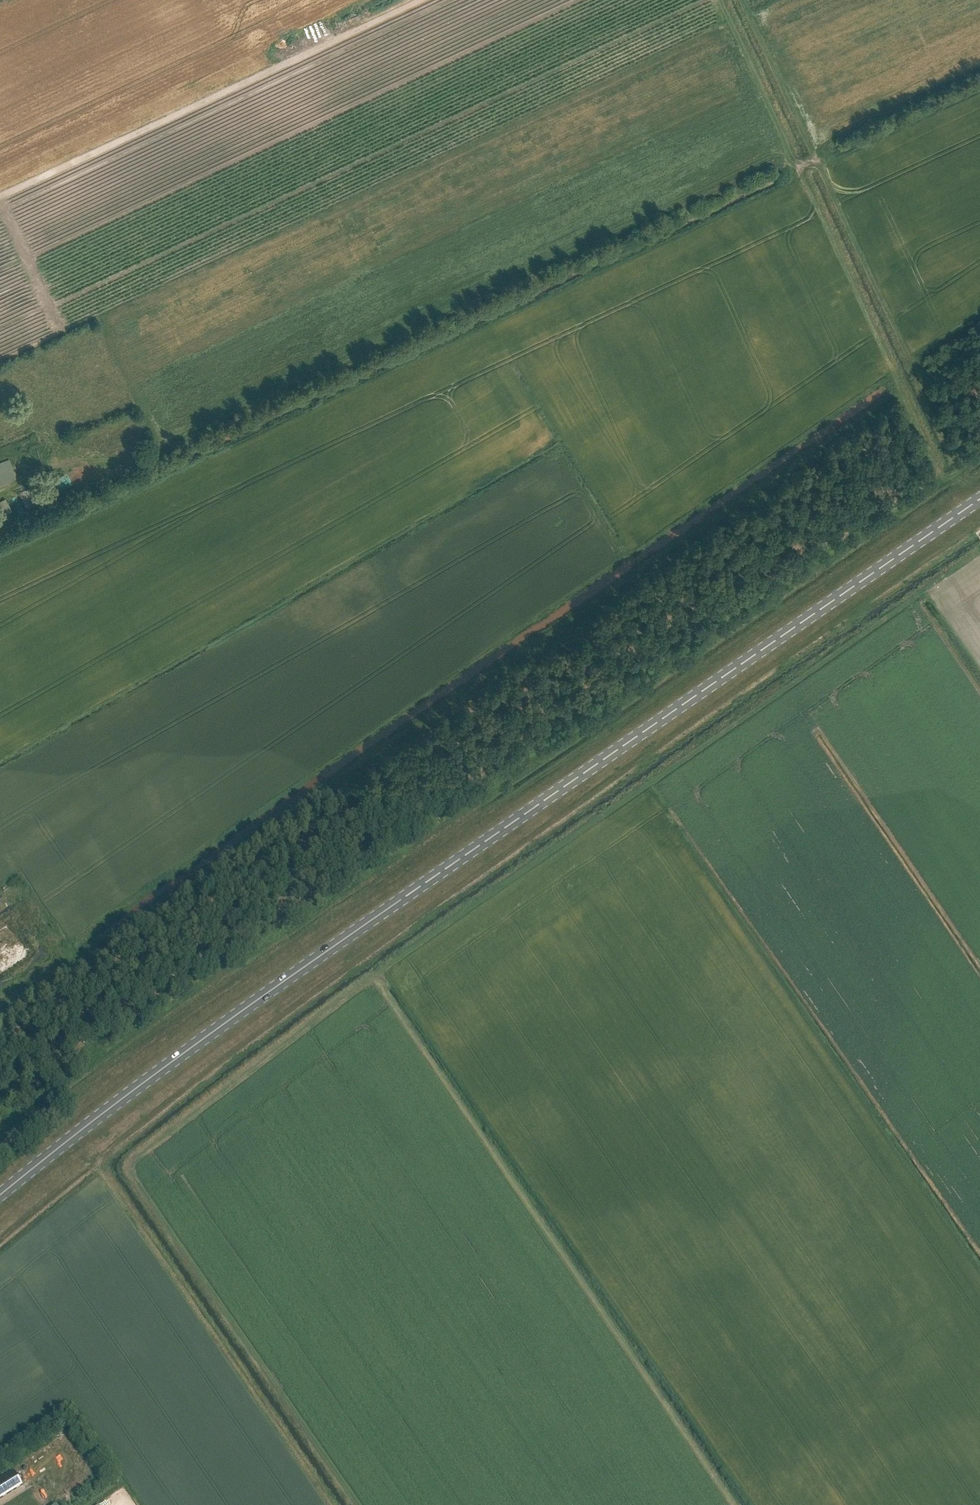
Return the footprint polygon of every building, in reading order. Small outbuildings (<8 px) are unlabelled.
[(0,1480),(0,1499),(23,1485),(14,1471),(0,1480)]
